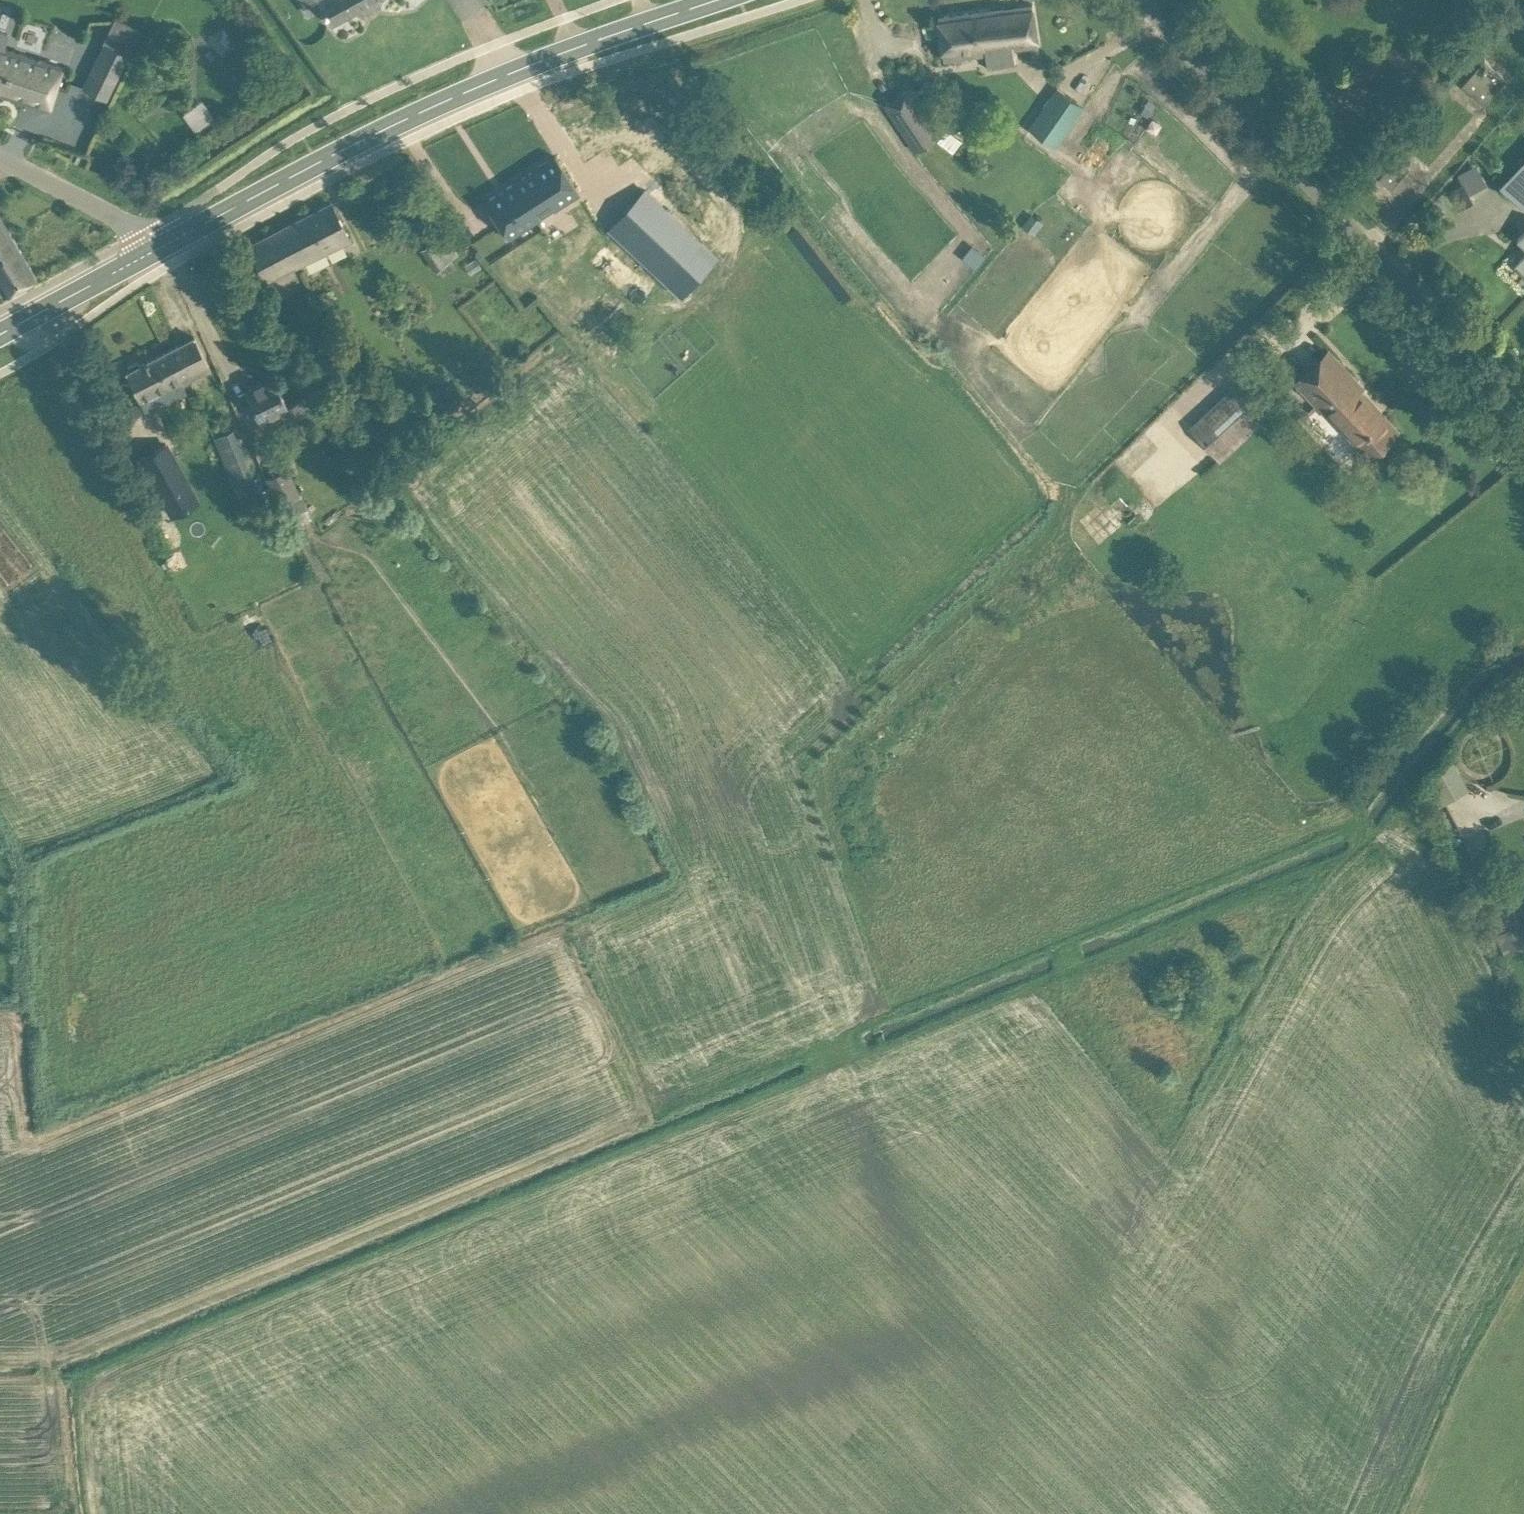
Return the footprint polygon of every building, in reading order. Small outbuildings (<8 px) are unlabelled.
[(318,0),(321,6),(330,22),(370,0),(318,0)] [(987,67),(1015,63),(1013,48),(1039,45),(1033,3),(1033,2),(939,15),(944,58),(986,53),(987,67)] [(49,107),(62,66),(38,58),(38,60),(25,56),(26,54),(3,47),(7,33),(0,31),(0,92),(49,107)] [(93,64),(82,87),(106,98),(117,76),(128,54),(104,42),(93,64)] [(1461,84),(1484,104),(1507,78),(1484,58),(1461,84)] [(884,103),(887,107),(915,150),(942,132),(911,85),(884,103)] [(1056,146),(1083,107),(1084,105),(1057,86),(1029,126),(1056,146)] [(198,129),(217,115),(205,98),(186,112),(198,129)] [(555,154),(484,200),(508,237),(579,192),(555,154)] [(1391,187),(1405,172),(1410,165),(1398,155),(1379,176),(1391,187)] [(1501,182),(1499,179),(1497,181),(1523,207),(1523,158),(1501,182)] [(645,188),(608,228),(662,278),(699,239),(645,188)] [(249,245),(266,278),(349,235),(331,202),(249,245)] [(3,295),(36,275),(0,215),(0,290),(3,295)] [(436,237),(420,248),(435,270),(438,268),(442,266),(448,261),(451,260),(451,259),(449,256),(439,242),(436,238),(436,237)] [(160,353),(177,385),(211,367),(194,335),(160,353)] [(1328,351),(1296,380),(1319,405),(1321,403),(1369,454),(1397,429),(1383,414),(1380,417),(1353,388),(1358,383),(1328,351)] [(143,403),(177,385),(160,353),(140,363),(136,360),(128,365),(128,370),(125,371),(139,397),(140,396),(143,403)] [(259,418),(280,408),(292,432),(314,421),(301,396),(287,403),(273,376),(244,390),(259,418)] [(438,389),(431,393),(435,401),(442,397),(438,389)] [(1190,433),(1208,451),(1220,463),(1264,420),(1235,390),(1190,433)] [(214,435),(234,486),(254,478),(233,428),(214,435)] [(166,443),(140,458),(171,514),(197,499),(166,443)] [(265,476),(277,502),(298,492),(286,466),(265,476)] [(1490,883),(1476,889),(1506,955),(1520,949),(1490,883)]
